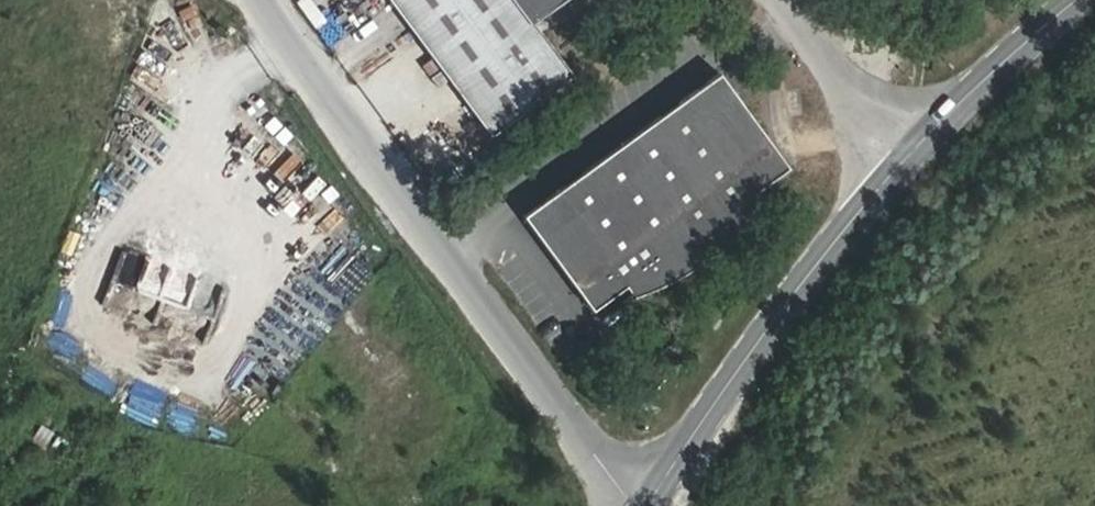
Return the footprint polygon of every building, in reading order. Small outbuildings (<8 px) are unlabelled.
[(470,122),(551,65),(512,10),(525,0),(383,0),(470,122)] [(602,140),(679,259),(683,256),(685,255),(688,252),(691,250),(696,247),(701,242),(705,240),(708,237),(711,234),(715,231),(718,228),(721,224),(723,222),(726,219),(727,217),(730,215),(733,211),(735,209),(738,206),(742,200),(745,196),(747,192),(751,186),(754,181),(756,178),(758,174),(761,169),(772,161),(705,67),(602,140)] [(679,260),(679,259),(602,140),(508,206),(574,300),(586,292),(593,291),(602,290),(608,288),(617,286),(626,283),(633,281),(642,277),(648,275),(654,272),(662,269),(665,266),(670,264),(672,262),(675,261),(679,260)] [(48,413),(29,443),(47,454),(66,424),(48,413)]
